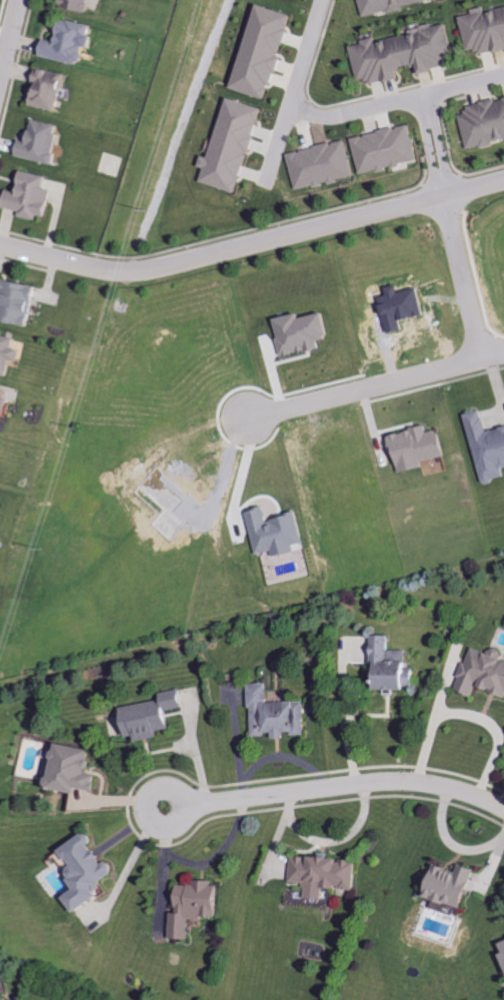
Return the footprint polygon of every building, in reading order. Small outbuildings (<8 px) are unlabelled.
[(94,0),(64,0),(63,4),(92,10),(94,0)] [(366,16),(403,9),(402,5),(431,0),(363,0),(366,16)] [(297,14),(262,3),(236,89),(270,99),(283,57),(284,57),(297,14)] [(471,49),(481,47),(483,54),(503,49),(503,8),(490,12),(489,6),(475,9),(476,13),(463,16),(471,49)] [(44,54),(87,65),(97,25),(68,17),(62,41),(48,38),(44,54)] [(355,46),(362,85),(403,77),(401,68),(417,65),(418,72),(457,65),(449,24),(379,38),(379,37),(365,40),(366,44),(355,46)] [(72,75),(42,66),(38,81),(41,82),(35,103),(61,111),(72,75)] [(266,107),(232,97),(214,157),(206,155),(203,166),(209,168),(204,181),(240,192),(266,107)] [(503,140),(503,99),(460,108),(468,147),(503,140)] [(67,125),(38,118),(32,141),(23,139),(20,155),(58,163),(67,125)] [(419,161),(412,125),(354,136),(361,172),(419,161)] [(290,151),(297,188),(355,177),(348,140),(290,151)] [(54,176),(28,170),(23,192),(12,189),(8,206),(24,210),(23,216),(43,220),(44,215),(53,217),(60,188),(52,187),(54,176)] [(36,325),(45,285),(8,277),(5,290),(10,291),(7,302),(0,300),(0,318),(36,325)] [(279,318),(287,357),(326,349),(323,339),(334,337),(329,312),(305,317),(304,313),(279,318)] [(16,359),(24,361),(27,349),(20,348),(22,337),(0,333),(0,373),(12,375),(16,359)] [(2,426),(6,410),(12,411),(14,399),(10,398),(12,388),(0,386),(0,426),(2,426)] [(484,482),(503,478),(503,427),(490,430),(485,410),(469,413),(484,482)] [(449,456),(443,429),(431,432),(430,426),(394,434),(402,472),(426,467),(425,461),(449,456)] [(251,511),(259,554),(277,550),(278,556),(299,551),(298,544),(307,542),(301,515),(271,520),(268,508),(251,511)] [(500,656),(500,654),(473,646),(460,690),(478,695),(480,686),(503,693),(503,658),(500,656)] [(311,701),(272,702),(272,683),(254,684),(255,735),(280,734),(280,738),(291,738),(291,734),(311,734),(311,701)] [(166,700),(127,707),(133,741),(162,736),(161,731),(176,728),(172,709),(187,707),(184,689),(164,692),(166,700)] [(82,792),(83,788),(99,791),(102,776),(92,774),(97,749),(62,743),(54,788),(82,792)] [(81,913),(104,895),(99,889),(121,871),(113,861),(109,863),(95,845),(97,843),(89,832),(65,851),(77,866),(70,872),(82,888),(69,898),(81,913)] [(295,882),(310,883),(310,899),(328,900),(329,887),(363,889),(364,859),(296,856),(295,882)] [(481,869),(464,863),(461,871),(442,865),(431,899),(468,910),(481,869)] [(193,939),(194,917),(224,918),(225,887),(217,887),(217,881),(199,880),(199,885),(183,885),(182,912),(175,912),(175,939),(193,939)]
